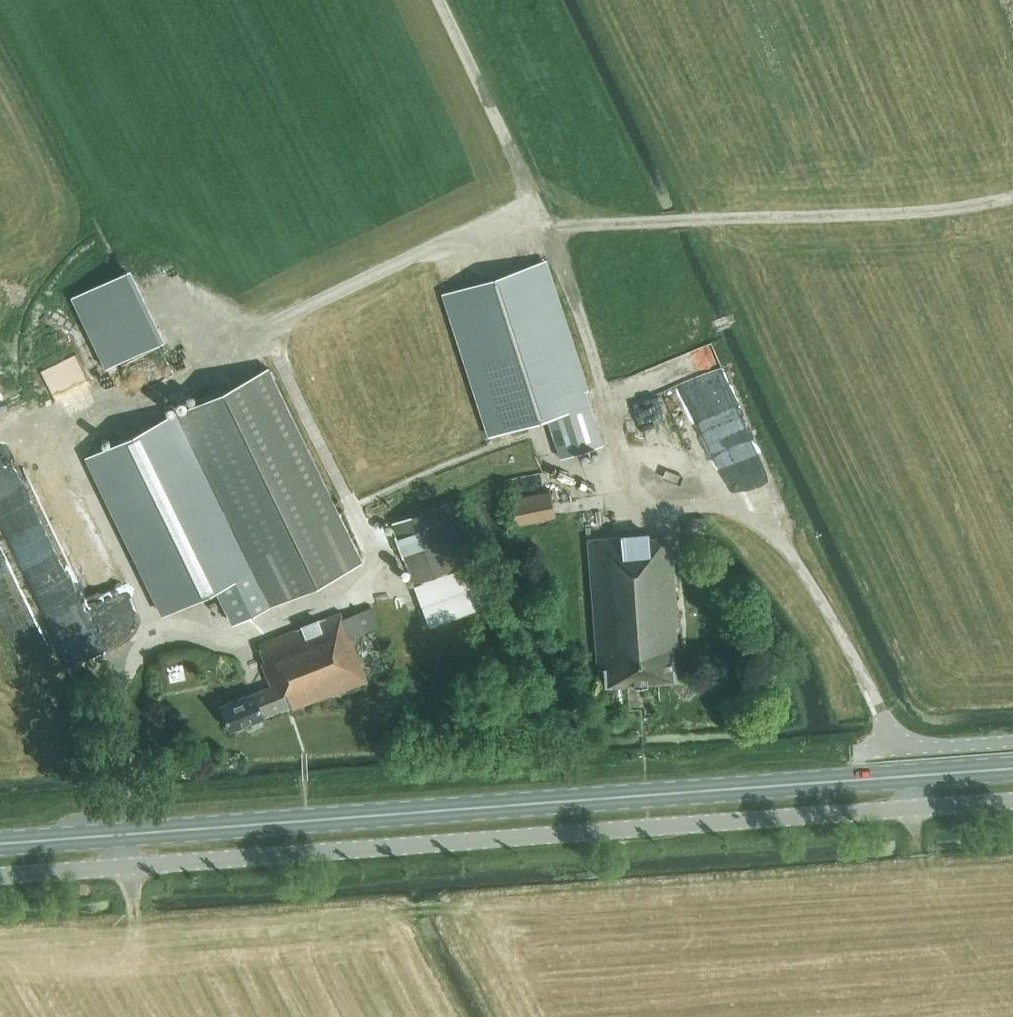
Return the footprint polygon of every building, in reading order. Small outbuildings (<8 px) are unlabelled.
[(602,444),(543,261),(443,293),(491,436),(547,417),(560,457),(602,444)] [(71,295),(106,367),(160,342),(125,270),(71,295)] [(215,588),(233,623),(362,561),(267,368),(86,457),(163,614),(215,588)] [(516,524),(555,517),(549,491),(511,499),(516,524)] [(439,575),(453,570),(476,562),(452,500),(391,521),(414,584),(439,575)] [(633,535),(632,519),(611,521),(612,537),(587,539),(597,667),(604,666),(605,685),(675,679),(673,648),(677,648),(676,629),(678,629),(671,536),(649,537),(649,534),(633,535)] [(439,575),(414,584),(431,628),(492,605),(476,562),(439,575)] [(365,633),(358,613),(343,618),(341,613),(258,644),(264,662),(260,663),(268,687),(223,704),(232,727),(289,706),(290,710),(365,682),(350,639),(365,633)]
